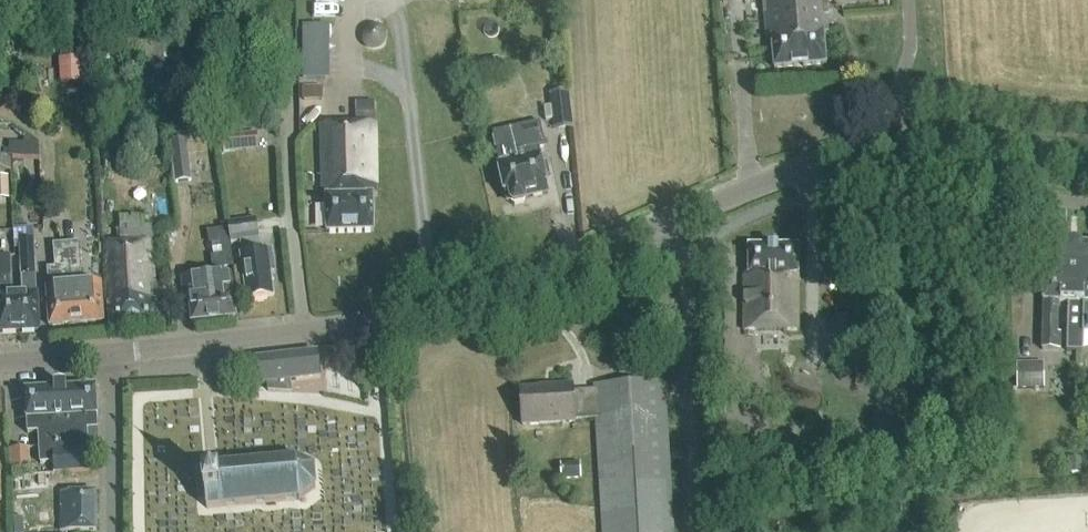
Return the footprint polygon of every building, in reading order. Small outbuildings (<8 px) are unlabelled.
[(824,34),(829,34),(826,0),(764,0),(767,39),(772,38),(775,70),(826,66),(824,34)] [(375,25),(374,25),(373,25),(372,26),(371,26),(370,26),(369,27),(368,27),(367,28),(366,28),(366,29),(365,30),(364,31),(364,32),(363,33),(363,34),(362,35),(362,36),(362,37),(362,38),(362,39),(362,40),(362,41),(363,42),(363,43),(363,44),(364,45),(365,46),(366,47),(366,48),(367,48),(368,49),(369,49),(370,50),(371,50),(372,50),(373,50),(374,50),(376,50),(377,50),(378,50),(379,50),(380,49),(381,49),(382,48),(383,47),(384,46),(385,45),(385,44),(386,43),(386,42),(387,41),(387,40),(387,39),(387,38),(387,37),(387,36),(387,35),(386,34),(386,33),(385,32),(385,31),(384,30),(383,29),(382,28),(381,27),(380,27),(379,26),(378,26),(377,26),(375,25)] [(34,39),(35,50),(49,50),(52,49),(51,38),(34,39)] [(60,58),(61,83),(87,82),(86,57),(60,58)] [(490,76),(487,61),(469,64),(472,79),(490,76)] [(572,127),(567,92),(550,94),(554,129),(572,127)] [(326,198),(327,233),(374,232),(373,196),(377,196),(376,114),(357,114),(357,126),(321,127),(323,198),(326,198)] [(104,126),(103,115),(94,115),(95,127),(104,126)] [(547,193),(540,162),(541,160),(539,150),(545,148),(542,133),(539,124),(492,136),(500,165),(500,168),(498,170),(500,177),(503,179),(508,202),(511,202),(514,205),(524,203),(525,199),(525,198),(528,198),(528,197),(547,193)] [(258,150),(257,133),(222,136),(223,153),(258,150)] [(193,182),(188,141),(170,143),(175,184),(193,182)] [(22,158),(23,143),(9,143),(8,157),(22,158)] [(8,177),(0,177),(0,199),(9,199),(8,177)] [(41,216),(41,209),(30,209),(31,217),(41,216)] [(108,304),(109,329),(158,327),(153,224),(145,225),(144,217),(119,218),(120,242),(103,243),(106,304),(108,304)] [(270,273),(275,272),(272,251),(257,253),(255,240),(257,240),(254,221),(228,225),(231,244),(240,242),(242,255),(241,255),(247,301),(274,297),(270,273)] [(215,274),(234,272),(228,229),(209,231),(215,274)] [(37,294),(36,281),(35,242),(20,242),(23,295),(17,295),(19,331),(39,330),(37,294)] [(104,323),(101,285),(81,287),(78,243),(53,245),(55,269),(47,269),(50,300),(48,301),(50,327),(104,323)] [(1046,245),(1044,350),(1061,351),(1062,334),(1059,334),(1060,302),(1070,303),(1077,303),(1080,246),(1046,245)] [(1080,246),(1077,303),(1070,303),(1068,351),(1085,352),(1085,334),(1087,334),(1087,246),(1080,246)] [(799,276),(798,247),(749,247),(749,275),(744,275),(745,332),(798,331),(798,276),(799,276)] [(17,295),(12,295),(11,282),(10,256),(0,257),(0,332),(19,331),(17,295)] [(192,324),(236,318),(233,293),(231,274),(182,280),(184,300),(189,299),(192,324)] [(862,317),(834,317),(834,347),(836,347),(836,362),(861,362),(862,317)] [(290,382),(320,378),(318,354),(287,358),(291,393),(292,394),(290,382)] [(258,385),(268,384),(269,392),(291,393),(287,358),(256,361),(258,385)] [(1045,368),(1018,368),(1019,390),(1045,389),(1045,368)] [(673,525),(665,383),(594,387),(594,391),(573,393),(573,386),(551,387),(551,390),(521,391),(523,426),(575,423),(575,421),(596,420),(602,531),(674,531),(673,525)] [(56,390),(25,392),(27,434),(38,434),(39,455),(40,465),(53,464),(54,474),(90,472),(88,431),(98,430),(96,388),(66,390),(65,386),(56,387),(56,390)] [(14,474),(29,473),(28,453),(13,453),(14,474)] [(1081,474),(1081,459),(1068,459),(1069,474),(1081,474)] [(293,460),(202,470),(203,482),(200,483),(202,500),(205,500),(206,511),(296,502),(314,489),(312,470),(293,460)] [(580,466),(562,467),(563,481),(581,480),(580,466)] [(50,490),(49,474),(14,476),(15,492),(50,490)] [(96,526),(95,493),(60,494),(61,526),(60,531),(96,531),(96,526)] [(14,531),(24,531),(23,518),(14,518),(14,531)]
